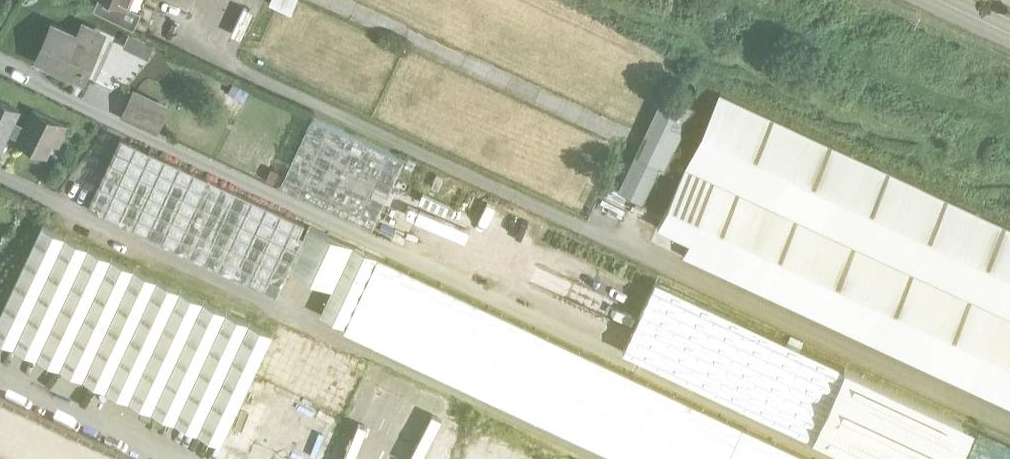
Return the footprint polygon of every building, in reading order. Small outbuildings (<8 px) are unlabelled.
[(141,9),(145,0),(120,0),(141,9)] [(41,57),(82,74),(99,34),(84,28),(80,39),(54,28),(41,57)] [(129,31),(123,45),(148,57),(155,42),(129,31)] [(132,87),(124,105),(119,116),(156,134),(170,105),(132,87)] [(681,173),(657,225),(691,240),(682,259),(1009,412),(1009,226),(719,92),(681,173)] [(643,200),(643,199),(658,167),(664,169),(692,107),(663,94),(619,190),(643,200)] [(9,132),(19,137),(18,139),(47,153),(54,138),(60,141),(68,125),(33,108),(26,125),(15,119),(20,109),(0,99),(0,150),(9,132)] [(271,166),(265,178),(282,186),(281,186),(300,195),(366,226),(371,228),(404,158),(314,116),(287,174),(271,166)] [(309,225),(307,224),(125,140),(93,208),(279,294),(289,270),(309,226),(309,225)] [(0,315),(0,339),(221,442),(272,332),(42,225),(0,315)] [(335,285),(353,246),(309,226),(289,270),(333,290),(335,285)] [(349,322),(378,258),(353,246),(335,285),(333,290),(324,310),(349,322)] [(378,258),(349,322),(347,327),(628,458),(811,458),(378,258)] [(624,348),(813,437),(860,458),(960,458),(975,427),(847,366),(657,277),(624,348)] [(222,447),(248,458),(583,458),(567,452),(281,319),(223,443),(222,447)] [(999,438),(990,458),(1009,458),(1009,443),(999,438)]
